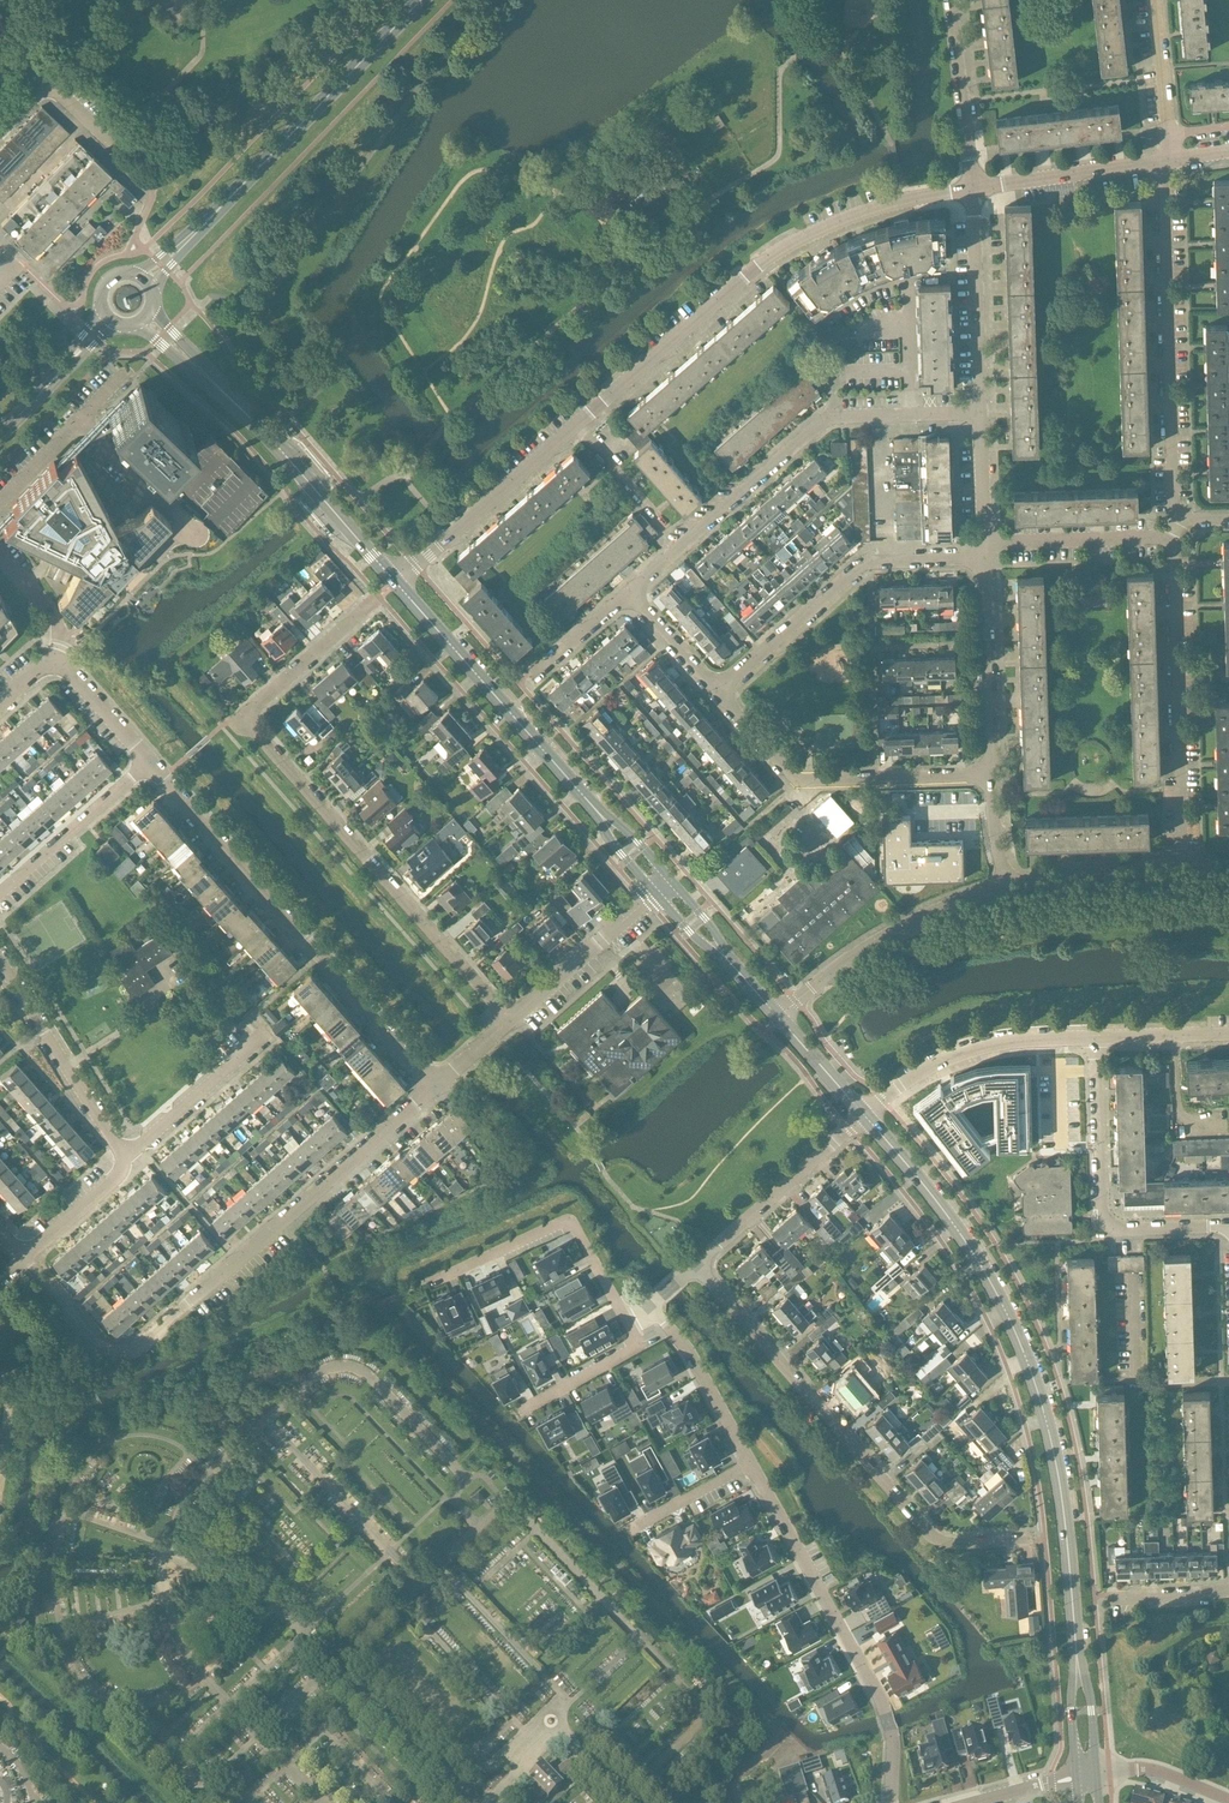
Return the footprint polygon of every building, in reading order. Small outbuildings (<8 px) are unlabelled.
[(1011,17),(1009,0),(985,0),(983,0),(987,41),(1013,38),(1011,17)] [(1120,5),(1119,0),(1093,0),(1097,28),(1122,25),(1120,5)] [(1202,0),(1180,0),(1181,14),(1203,12),(1202,0)] [(1207,51),(1205,32),(1203,12),(1181,14),(1185,53),(1207,51)] [(1127,68),(1124,45),(1122,25),(1097,28),(1102,71),(1127,68)] [(1018,80),(1015,58),(1013,38),(987,41),(992,83),(1018,80)] [(1228,82),(1189,84),(1190,107),(1228,105),(1228,98),(1228,82)] [(1121,131),(1118,105),(1078,110),(1081,135),(1121,131)] [(52,149),(68,133),(41,106),(0,148),(0,200),(1,201),(52,149)] [(1081,135),(1078,110),(1037,115),(1040,140),(1081,135)] [(1040,140),(1037,115),(996,119),(999,145),(1040,140)] [(100,182),(101,182),(102,182),(101,181),(109,173),(109,174),(110,173),(78,143),(0,224),(46,269),(73,241),(57,226),(100,182)] [(666,176),(657,183),(670,199),(679,192),(666,176)] [(1213,180),(1214,223),(1228,222),(1228,180),(1213,180)] [(644,187),(652,197),(658,192),(650,182),(644,187)] [(136,198),(122,185),(114,194),(128,207),(136,198)] [(1141,243),(1141,222),(1140,202),(1114,203),(1116,243),(1141,243)] [(1032,246),(1031,226),(1031,205),(1005,206),(1006,247),(1032,246)] [(946,258),(945,219),(930,220),(916,221),(909,222),(908,223),(907,223),(907,224),(907,225),(906,226),(899,228),(898,227),(898,226),(897,226),(897,225),(896,225),(895,225),(888,227),(875,231),(861,236),(876,273),(899,265),(899,263),(921,259),(921,261),(946,258)] [(105,231),(98,224),(95,228),(87,221),(82,226),(97,240),(105,231)] [(1214,223),(1215,265),(1228,265),(1228,222),(1214,223)] [(853,283),(876,273),(861,236),(848,242),(835,248),(829,251),(829,252),(828,252),(828,253),(828,254),(828,255),(828,256),(822,260),(821,259),(820,259),(820,258),(819,258),(818,258),(817,259),(811,262),(800,271),(789,280),(815,310),(835,295),(834,293),(843,288),(853,282),(853,283)] [(1143,283),(1142,263),(1141,243),(1116,243),(1117,284),(1143,283)] [(1034,287),(1033,267),(1032,246),(1006,247),(1008,288),(1034,287)] [(1215,265),(1217,307),(1228,307),(1228,265),(1215,265)] [(1144,324),(1143,304),(1143,283),(1117,284),(1119,325),(1144,324)] [(760,327),(789,301),(774,284),(761,294),(760,294),(759,293),(755,297),(756,298),(755,299),(756,299),(744,309),(760,327)] [(953,372),(952,334),(950,284),(918,285),(921,371),(918,372),(919,388),(947,387),(947,379),(946,372),(953,372)] [(1035,328),(1034,308),(1034,287),(1008,288),(1009,329),(1035,328)] [(731,353),(760,327),(744,309),(733,319),(732,320),(730,318),(726,322),(727,323),(726,324),(727,325),(715,335),(731,353)] [(1146,365),(1145,345),(1144,324),(1119,325),(1120,366),(1146,365)] [(1227,334),(1227,324),(1204,325),(1206,367),(1228,366),(1228,357),(1228,334),(1227,334)] [(1036,369),(1036,349),(1035,328),(1009,329),(1011,370),(1036,369)] [(702,379),(731,353),(715,335),(703,346),(703,345),(702,346),(701,344),(697,348),(698,349),(697,350),(698,351),(686,361),(702,379)] [(673,404),(702,379),(686,361),(675,371),(674,371),(673,371),(672,370),(668,373),(670,375),(668,376),(669,376),(657,386),(673,404)] [(733,468),(820,391),(819,390),(829,381),(811,361),(806,366),(806,365),(803,362),(798,367),(800,370),(803,373),(716,449),(733,468)] [(1147,406),(1146,385),(1146,365),(1120,366),(1121,407),(1147,406)] [(1228,376),(1228,366),(1206,367),(1207,410),(1228,409),(1228,376)] [(1038,410),(1037,389),(1036,369),(1011,370),(1012,411),(1038,410)] [(191,434),(179,421),(139,383),(107,416),(160,467),(172,454),(175,451),(191,434)] [(644,430),(673,404),(657,386),(646,396),(645,397),(643,395),(639,399),(640,401),(639,401),(640,402),(628,412),(637,422),(642,427),(644,430)] [(1148,447),(1148,426),(1147,406),(1121,407),(1123,448),(1148,447)] [(1207,410),(1208,452),(1228,451),(1228,409),(1207,410)] [(1039,451),(1039,430),(1038,410),(1012,411),(1013,452),(1039,451)] [(630,438),(642,427),(637,422),(625,432),(630,438)] [(647,433),(644,430),(642,427),(630,438),(634,443),(647,433)] [(639,449),(651,438),(647,433),(634,443),(639,449)] [(259,482),(250,472),(249,473),(240,463),(240,464),(231,453),(230,454),(221,444),(220,445),(211,435),(186,462),(175,451),(172,454),(182,465),(165,483),(176,491),(175,492),(185,500),(184,501),(195,510),(194,511),(205,519),(204,520),(214,528),(213,529),(224,538),(269,492),(260,481),(259,482)] [(952,537),(948,436),(919,437),(893,438),(897,538),(922,537),(922,538),(952,537)] [(651,438),(639,449),(633,454),(659,484),(677,467),(651,438)] [(847,454),(846,441),(832,441),(832,455),(847,454)] [(1,526),(79,564),(66,591),(59,598),(57,601),(75,619),(76,618),(85,609),(87,611),(124,572),(136,560),(133,557),(158,531),(159,532),(169,522),(151,504),(142,513),(115,527),(106,509),(80,461),(74,450),(74,451),(58,466),(55,463),(54,462),(53,461),(11,505),(12,506),(13,506),(16,510),(1,526)] [(1208,452),(1209,494),(1228,494),(1228,451),(1208,452)] [(561,497),(590,471),(574,453),(573,454),(562,464),(562,463),(561,464),(559,463),(555,466),(557,468),(556,468),(556,469),(545,479),(561,497)] [(826,470),(815,457),(803,467),(815,480),(826,470)] [(703,497),(677,467),(659,484),(685,513),(703,497)] [(815,480),(803,467),(793,476),(804,489),(815,480)] [(832,498),(849,483),(848,472),(830,489),(826,493),(832,498)] [(804,489),(793,476),(782,486),(793,499),(804,489)] [(532,523),(561,497),(545,479),(533,489),(532,490),(531,488),(527,492),(528,493),(527,494),(528,494),(516,505),(532,523)] [(853,485),(834,502),(846,516),(854,509),(854,507),(853,500),(853,493),(853,486),(853,485)] [(793,499),(782,486),(771,495),(783,508),(793,499)] [(1138,514),(1137,488),(1096,489),(1097,515),(1138,514)] [(1097,515),(1096,489),(1055,491),(1056,516),(1097,515)] [(1056,516),(1055,491),(1014,492),(1015,518),(1056,516)] [(783,508),(771,495),(760,505),(772,518),(783,508)] [(821,508),(816,502),(811,497),(807,500),(817,511),(821,508)] [(825,504),(820,498),(816,502),(821,508),(825,504)] [(503,548),(532,523),(516,505),(504,515),(504,514),(503,515),(502,514),(498,517),(499,519),(498,520),(487,530),(503,548)] [(760,505),(749,514),(761,528),(765,533),(776,523),(772,518),(760,505)] [(562,618),(649,541),(648,541),(658,532),(640,512),(636,516),(635,516),(632,513),(627,518),(630,521),(632,524),(546,600),(562,618)] [(761,528),(749,514),(739,524),(750,537),(761,528)] [(822,522),(817,517),(813,520),(818,526),(822,522)] [(803,523),(798,518),(794,521),(799,527),(803,523)] [(799,527),(794,521),(790,525),(796,530),(799,527)] [(750,537),(739,524),(728,533),(739,547),(750,537)] [(852,543),(836,525),(825,535),(829,539),(841,552),(845,549),(847,550),(851,546),(851,544),(852,543)] [(813,535),(806,526),(802,530),(809,539),(813,535)] [(474,574),(503,548),(487,530),(476,540),(475,540),(474,541),(473,539),(469,543),(470,544),(469,545),(469,546),(459,555),(458,555),(467,565),(472,571),(474,574)] [(809,539),(802,530),(798,533),(806,542),(809,539)] [(774,533),(770,537),(773,540),(772,541),(778,546),(788,537),(783,531),(777,537),(774,533)] [(743,550),(739,547),(728,533),(717,543),(729,556),(732,560),(743,550)] [(825,535),(815,544),(819,549),(818,549),(830,562),(834,558),(837,559),(841,556),(840,553),(841,552),(829,539),(825,535)] [(778,546),(772,541),(769,544),(774,550),(778,546)] [(729,556),(717,543),(706,553),(718,566),(729,556)] [(784,546),(780,549),(785,555),(788,558),(792,554),(789,551),(784,546)] [(320,547),(316,551),(320,556),(325,552),(320,547)] [(830,562),(818,549),(813,554),(808,547),(802,552),(804,554),(819,572),(830,562)] [(780,549),(776,552),(781,558),(784,561),(788,558),(785,555),(780,549)] [(718,566),(706,553),(696,562),(707,575),(718,566)] [(819,572),(804,554),(793,564),(797,568),(808,581),(813,578),(815,578),(819,575),(818,572),(819,572)] [(760,562),(755,556),(751,560),(756,565),(760,562)] [(769,559),(760,567),(767,575),(776,567),(769,559)] [(745,575),(756,565),(751,560),(747,563),(749,565),(742,571),(745,575)] [(51,577),(58,564),(52,561),(46,574),(51,577)] [(321,579),(308,591),(321,605),(326,601),(331,607),(340,599),(335,594),(345,585),(325,562),(315,571),(321,579)] [(460,581),(472,571),(467,565),(455,576),(460,581)] [(685,572),(698,587),(704,582),(691,567),(685,572)] [(786,567),(780,571),(786,578),(797,591),(802,587),(804,588),(808,585),(808,582),(808,581),(797,568),(791,573),(786,567)] [(64,583),(71,570),(65,568),(59,581),(64,583)] [(758,568),(753,572),(759,579),(764,574),(758,568)] [(477,577),(474,574),(472,571),(460,581),(465,587),(477,577)] [(1154,614),(1153,594),(1152,573),(1127,574),(1129,615),(1154,614)] [(739,581),(733,575),(729,579),(735,584),(739,581)] [(797,591),(786,578),(781,582),(775,576),(770,581),(775,587),(787,600),(797,591)] [(470,593),(482,582),(477,577),(465,587),(470,593)] [(1044,618),(1044,598),(1043,577),(1017,578),(1019,619),(1044,618)] [(735,584),(729,579),(726,582),(731,588),(735,584)] [(683,595),(687,591),(677,580),(660,595),(670,606),(683,595)] [(507,611),(482,582),(470,593),(463,598),(489,627),(507,611)] [(746,590),(741,584),(737,587),(742,593),(746,590)] [(939,602),(938,584),(923,585),(924,603),(939,602)] [(953,608),(952,584),(938,584),(939,602),(939,609),(953,608)] [(910,603),(909,585),(894,586),(895,604),(910,603)] [(924,603),(923,585),(909,585),(910,603),(924,603)] [(787,600),(775,587),(770,592),(764,586),(759,590),(764,597),(776,610),(780,606),(783,607),(787,604),(786,601),(787,600)] [(895,604),(894,586),(880,586),(880,594),(875,594),(876,612),(883,612),(883,604),(895,604)] [(742,593),(737,587),(733,591),(738,596),(742,593)] [(317,609),(321,605),(308,591),(295,602),(289,596),(280,604),(290,614),(293,611),(302,622),(307,617),(312,623),(322,615),(317,609)] [(776,610),(764,597),(759,601),(752,593),(747,598),(754,606),(765,619),(776,610)] [(268,595),(263,600),(266,603),(270,604),(273,601),(268,595)] [(679,617),(692,605),(683,595),(670,606),(679,617)] [(0,596),(0,639),(15,624),(0,596)] [(714,605),(720,600),(717,596),(711,602),(714,605)] [(717,609),(723,604),(720,600),(714,605),(717,609)] [(296,637),(289,629),(295,623),(279,605),(270,612),(276,619),(278,617),(283,622),(262,641),(276,656),(296,637)] [(689,627),(702,616),(706,612),(702,608),(698,608),(696,609),(692,605),(679,617),(689,627)] [(765,619),(754,606),(743,616),(754,629),(765,619)] [(533,640),(507,611),(489,627),(515,656),(533,640)] [(1155,655),(1154,635),(1154,614),(1129,615),(1130,656),(1155,655)] [(699,639),(712,627),(702,616),(689,627),(699,639)] [(733,627),(739,622),(736,618),(730,623),(733,627)] [(1046,659),(1045,638),(1044,618),(1019,619),(1020,660),(1046,659)] [(749,633),(739,622),(733,627),(743,638),(749,633)] [(639,641),(625,625),(614,635),(627,651),(639,641)] [(708,649),(721,638),(712,627),(699,639),(708,649)] [(369,660),(380,650),(389,661),(399,652),(378,629),(358,647),(365,656),(359,661),(369,672),(376,667),(369,660)] [(721,638),(708,649),(718,660),(719,659),(720,660),(722,661),(725,658),(726,656),(724,654),(731,649),(739,642),(729,631),(721,638)] [(627,651),(614,635),(603,644),(617,660),(627,651)] [(249,662),(259,654),(245,637),(222,658),(223,659),(210,670),(219,680),(231,669),(244,683),(257,671),(249,662)] [(617,660),(603,644),(592,654),(606,670),(617,660)] [(639,664),(650,654),(645,648),(634,658),(639,664)] [(606,670),(592,654),(582,663),(595,679),(606,670)] [(1156,696),(1156,675),(1155,655),(1130,656),(1131,697),(1156,696)] [(955,675),(955,657),(940,658),(940,676),(955,675)] [(926,677),(925,658),(911,659),(911,677),(912,677),(926,677)] [(940,658),(925,658),(926,677),(926,683),(940,683),(940,676),(940,658)] [(897,678),(896,659),(882,660),(883,678),(897,678)] [(911,677),(911,659),(896,659),(897,678),(906,677),(906,685),(912,684),(912,677),(911,677)] [(1047,699),(1046,679),(1046,659),(1020,660),(1021,700),(1047,699)] [(343,689),(359,674),(369,685),(375,680),(359,662),(351,670),(343,660),(328,673),(343,689)] [(649,683),(664,670),(654,660),(639,673),(649,683)] [(595,679),(582,663),(570,673),(584,689),(595,679)] [(632,669),(627,663),(623,667),(628,673),(632,669)] [(628,673),(623,667),(619,670),(624,676),(628,673)] [(658,694),(673,681),(664,670),(649,683),(658,694)] [(326,704),(343,689),(328,673),(314,686),(322,695),(313,702),(329,720),(335,715),(326,704)] [(584,689),(570,673),(560,682),(574,698),(584,689)] [(639,692),(634,686),(635,686),(629,679),(624,684),(635,696),(639,692)] [(419,712),(437,696),(423,680),(413,689),(407,681),(393,693),(400,701),(406,696),(419,712)] [(668,705),(683,692),(673,681),(658,694),(668,705)] [(574,698),(560,682),(549,692),(563,708),(574,698)] [(611,689),(605,683),(602,686),(607,692),(611,689)] [(607,692),(602,686),(598,690),(603,695),(607,692)] [(645,698),(639,692),(635,696),(640,702),(645,698)] [(678,716),(692,703),(683,692),(668,705),(678,716)] [(62,712),(47,696),(36,706),(50,722),(62,712)] [(1158,737),(1157,716),(1156,696),(1131,697),(1133,737),(1158,737)] [(1048,740),(1048,720),(1047,699),(1021,700),(1023,741),(1048,740)] [(584,701),(580,705),(585,711),(589,707),(584,701)] [(1215,701),(1216,743),(1228,743),(1228,701),(1215,701)] [(297,707),(286,717),(306,740),(317,731),(322,737),(328,732),(332,737),(337,732),(333,727),(334,726),(329,720),(313,702),(302,713),(297,707)] [(687,727),(702,713),(692,703),(678,716),(687,727)] [(575,720),(585,711),(580,705),(569,714),(575,720)] [(898,705),(878,706),(879,716),(898,716),(898,714),(898,707),(898,705)] [(50,722),(36,706),(25,716),(39,732),(50,722)] [(611,724),(609,722),(612,720),(612,717),(604,708),(601,708),(599,710),(598,709),(583,723),(596,737),(611,724)] [(659,713),(653,708),(649,712),(654,718),(659,713)] [(444,737),(460,722),(449,709),(442,716),(437,715),(432,710),(408,732),(412,737),(419,730),(422,733),(428,728),(434,735),(439,731),(444,737)] [(647,717),(642,711),(637,716),(642,721),(647,717)] [(664,719),(659,713),(654,718),(659,723),(664,719)] [(697,738),(712,725),(702,713),(687,727),(697,738)] [(39,732),(25,716),(15,725),(29,741),(39,732)] [(444,737),(439,741),(444,747),(450,753),(444,758),(452,766),(468,752),(464,746),(464,741),(471,735),(460,722),(444,737)] [(624,738),(611,724),(596,737),(608,752),(624,738)] [(29,741),(15,725),(4,734),(18,750),(29,741)] [(706,748),(721,735),(712,725),(697,738),(706,748)] [(71,736),(77,731),(73,726),(67,731),(71,736)] [(659,732),(654,726),(650,730),(655,736),(659,732)] [(678,735),(673,729),(668,734),(673,739),(678,735)] [(943,749),(942,731),(928,732),(928,750),(943,749)] [(958,749),(957,731),(942,731),(943,749),(958,749)] [(914,750),(913,732),(899,733),(899,751),(914,750)] [(928,750),(928,732),(913,732),(914,750),(928,750)] [(899,751),(899,733),(884,733),(885,751),(899,751)] [(4,734),(0,738),(0,752),(7,760),(18,750),(4,734)] [(683,741),(678,735),(673,739),(678,745),(683,741)] [(716,759),(731,746),(721,735),(706,748),(716,759)] [(1159,777),(1158,757),(1158,737),(1133,737),(1134,778),(1159,777)] [(636,752),(624,738),(608,752),(621,766),(636,752)] [(73,749),(79,744),(75,739),(69,744),(73,749)] [(345,760),(349,757),(344,751),(350,745),(345,739),(332,750),(337,756),(323,768),(334,781),(351,767),(345,760)] [(55,750),(61,745),(57,740),(51,745),(55,750)] [(672,746),(667,740),(663,745),(668,750),(672,746)] [(1050,781),(1049,760),(1048,740),(1023,741),(1024,782),(1050,781)] [(1216,743),(1217,785),(1228,785),(1228,743),(1216,743)] [(67,754),(73,749),(69,744),(63,749),(67,754)] [(49,755),(55,750),(51,745),(46,751),(49,755)] [(725,770),(740,757),(731,746),(716,759),(725,770)] [(490,777),(501,768),(483,748),(469,761),(483,777),(474,785),(484,796),(497,785),(490,777)] [(697,757),(692,751),(687,755),(692,761),(697,757)] [(110,768),(96,752),(85,762),(99,778),(110,768)] [(649,767),(636,752),(621,766),(634,781),(649,767)] [(685,761),(680,755),(675,759),(681,765),(685,761)] [(702,763),(697,757),(692,761),(697,767),(702,763)] [(735,781),(750,767),(740,757),(725,770),(735,781)] [(52,767),(58,762),(54,758),(48,763),(52,767)] [(402,758),(398,762),(404,768),(408,765),(402,758)] [(34,769),(39,764),(35,760),(30,765),(34,769)] [(99,778),(85,762),(74,771),(88,788),(99,778)] [(46,773),(52,767),(48,763),(42,768),(46,773)] [(28,774),(34,769),(30,765),(24,770),(28,774)] [(365,788),(378,777),(373,770),(366,776),(361,770),(357,773),(351,767),(334,781),(346,794),(360,782),(365,788)] [(662,781),(649,767),(634,781),(647,795),(662,781)] [(745,792),(759,778),(750,767),(735,781),(745,792)] [(698,775),(693,769),(688,773),(693,779),(698,775)] [(88,788),(74,771),(63,781),(77,797),(88,788)] [(716,778),(711,773),(706,777),(711,783),(716,778)] [(30,787),(36,782),(32,777),(26,782),(30,787)] [(12,788),(18,783),(14,778),(8,783),(12,788)] [(396,802),(385,789),(388,787),(380,778),(362,794),(369,803),(360,811),(371,824),(396,802)] [(725,789),(716,778),(711,783),(721,793),(725,789)] [(754,803),(769,789),(759,778),(745,792),(754,803)] [(77,797),(63,781),(53,790),(67,807),(77,797)] [(674,796),(662,781),(647,795),(659,809),(674,796)] [(25,792),(30,787),(26,782),(21,787),(25,792)] [(6,793),(12,788),(8,783),(3,789),(6,793)] [(711,789),(705,784),(701,788),(706,793),(711,789)] [(1217,785),(1218,828),(1228,828),(1228,785),(1217,785)] [(514,817),(531,802),(519,788),(510,796),(503,789),(485,805),(492,812),(501,804),(514,817)] [(735,800),(725,789),(721,793),(731,804),(735,800)] [(67,807),(53,790),(42,800),(56,816),(67,807)] [(687,810),(696,802),(686,791),(683,795),(680,791),(674,796),(659,809),(672,824),(687,810)] [(831,795),(813,810),(836,837),(854,821),(831,795)] [(9,806),(14,801),(10,796),(5,801),(9,806)] [(723,804),(718,798),(714,802),(719,808),(723,804)] [(56,816),(42,800),(31,809),(45,826),(56,816)] [(143,826),(162,810),(154,800),(135,817),(143,826)] [(9,806),(5,801),(0,805),(0,807),(3,811),(9,806)] [(541,832),(534,824),(543,816),(531,802),(514,817),(526,831),(516,840),(523,848),(541,832)] [(744,820),(755,810),(750,805),(739,814),(744,820)] [(419,832),(408,820),(412,816),(405,807),(387,823),(394,831),(385,839),(396,852),(419,832)] [(45,826),(31,809),(20,819),(34,835),(45,826)] [(151,835),(170,819),(162,810),(143,826),(151,835)] [(700,825),(687,810),(672,824),(685,838),(700,825)] [(883,816),(885,880),(940,879),(964,878),(963,854),(963,839),(940,840),(939,839),(928,840),(911,841),(910,815),(901,815),(901,814),(894,815),(883,816)] [(1149,840),(1148,814),(1107,815),(1107,841),(1149,840)] [(1107,841),(1107,815),(1066,817),(1067,843),(1107,841)] [(735,817),(723,829),(728,834),(731,838),(744,827),(740,823),(735,817)] [(1067,843),(1066,817),(1025,818),(1026,844),(1067,843)] [(34,835),(20,819),(9,828),(24,844),(34,835)] [(159,844),(178,828),(170,819),(151,835),(159,844)] [(472,823),(469,819),(463,824),(467,828),(472,823)] [(713,839),(700,825),(685,838),(697,853),(713,839)] [(9,828),(0,837),(0,839),(13,854),(24,844),(9,828)] [(167,853),(186,837),(178,828),(159,844),(167,853)] [(573,855),(575,853),(563,838),(561,839),(555,832),(549,838),(545,837),(541,832),(523,848),(530,856),(534,852),(540,859),(542,857),(558,875),(577,858),(573,855)] [(749,835),(743,840),(750,847),(755,842),(749,835)] [(854,835),(843,844),(862,867),(873,857),(854,835)] [(175,862),(194,846),(186,837),(167,853),(175,862)] [(425,884),(452,860),(431,837),(415,851),(422,859),(411,869),(425,884)] [(0,839),(0,861),(2,863),(13,854),(0,839)] [(119,854),(108,841),(97,851),(108,864),(119,854)] [(472,844),(472,848),(475,852),(481,847),(476,841),(472,844)] [(181,873),(202,855),(194,846),(175,862),(183,871),(180,873),(181,873)] [(736,893),(765,867),(747,846),(717,872),(736,893)] [(189,883),(207,866),(200,857),(202,855),(181,873),(189,883)] [(772,907),(757,920),(794,963),(880,888),(875,882),(856,861),(851,855),(841,865),(843,867),(833,876),(830,874),(827,877),(829,880),(828,880),(812,862),(801,871),(815,887),(814,888),(802,874),(778,896),(790,910),(781,917),(772,907)] [(511,863),(504,869),(507,873),(514,866),(511,863)] [(119,864),(114,868),(119,874),(122,871),(122,867),(119,864)] [(197,892),(215,875),(207,866),(189,883),(197,892)] [(608,890),(590,870),(585,875),(583,872),(574,881),(570,885),(582,898),(586,895),(589,898),(596,892),(599,897),(608,890)] [(205,901),(223,884),(215,875),(197,892),(205,901)] [(472,898),(456,880),(436,897),(452,915),(472,898)] [(213,910),(231,893),(223,884),(205,901),(213,910)] [(560,884),(553,890),(557,894),(564,888),(560,884)] [(580,925),(605,903),(599,897),(596,892),(589,898),(586,895),(582,898),(567,911),(580,925)] [(221,919),(239,902),(231,893),(213,910),(221,919)] [(493,931),(480,917),(490,908),(484,901),(471,913),(476,919),(465,929),(478,945),(482,941),(483,942),(484,940),(493,931)] [(557,901),(553,904),(558,909),(561,906),(557,901)] [(229,928),(231,926),(250,910),(249,909),(247,911),(239,902),(221,919),(229,928)] [(560,927),(567,921),(553,906),(546,912),(550,915),(533,930),(549,948),(566,933),(560,927)] [(239,935),(257,918),(250,910),(231,926),(239,935)] [(191,916),(187,919),(193,926),(197,922),(191,916)] [(247,944),(265,927),(257,918),(239,935),(247,944)] [(518,921),(512,926),(517,932),(521,929),(521,925),(518,921)] [(254,953),(273,936),(265,927),(247,944),(254,953)] [(504,943),(516,933),(510,927),(498,937),(504,943)] [(148,968),(160,960),(158,956),(160,954),(169,949),(170,948),(161,933),(136,949),(129,938),(110,951),(118,965),(121,963),(128,974),(124,977),(124,976),(121,978),(130,993),(129,994),(132,999),(140,994),(139,993),(152,985),(155,983),(146,969),(148,968)] [(263,962),(281,945),(273,936),(254,953),(263,962)] [(270,971),(289,954),(281,945),(263,962),(270,971)] [(519,964),(506,949),(492,961),(506,976),(519,964)] [(278,980),(297,963),(289,954),(270,971),(278,980)] [(217,971),(209,977),(216,985),(223,979),(217,971)] [(302,999),(321,983),(312,974),(294,990),(302,999)] [(224,983),(218,988),(223,993),(229,989),(224,983)] [(310,1009),(329,992),(321,983),(302,999),(310,1009)] [(637,1076),(681,1037),(642,993),(621,1012),(602,990),(557,1029),(596,1073),(600,1070),(602,1073),(599,1076),(615,1095),(633,1079),(630,1076),(634,1073),(637,1076)] [(318,1017),(336,1001),(329,992),(310,1009),(318,1017)] [(231,1005),(241,1016),(255,1004),(245,993),(231,1005)] [(326,1027),(344,1010),(336,1001),(318,1017),(326,1027)] [(268,1008),(263,1013),(267,1017),(272,1012),(268,1008)] [(334,1036),(352,1019),(344,1010),(326,1027),(334,1036)] [(282,1018),(272,1027),(280,1035),(289,1027),(282,1018)] [(340,1046),(360,1028),(352,1019),(334,1036),(341,1044),(339,1046),(340,1046)] [(348,1056),(366,1039),(358,1031),(361,1029),(360,1028),(340,1046),(348,1056)] [(355,1064),(374,1048),(366,1039),(348,1056),(355,1064)] [(363,1073),(382,1057),(374,1048),(355,1064),(363,1073)] [(295,1071),(281,1055),(269,1065),(284,1081),(295,1071)] [(371,1082),(390,1066),(382,1057),(363,1073),(371,1082)] [(1186,1061),(1188,1087),(1228,1084),(1228,1059),(1186,1061)] [(26,1073),(16,1062),(0,1076),(0,1077),(9,1088),(26,1073)] [(284,1081),(269,1065),(258,1075),(273,1091),(284,1081)] [(1143,1104),(1142,1065),(1115,1066),(1116,1105),(1143,1104)] [(379,1091),(398,1075),(390,1066),(371,1082),(379,1091)] [(939,1088),(918,1104),(964,1165),(985,1149),(987,1151),(989,1149),(988,1146),(992,1143),(998,1143),(1027,1142),(1025,1066),(997,1066),(977,1069),(958,1076),(955,1077),(953,1075),(950,1077),(952,1081),(943,1087),(940,1083),(937,1085),(939,1088)] [(19,1098),(35,1084),(26,1073),(9,1088),(19,1098)] [(273,1091),(258,1075),(248,1084),(262,1100),(273,1091)] [(388,1101),(406,1085),(398,1075),(379,1091),(388,1101)] [(28,1109),(45,1095),(35,1084),(19,1098),(28,1109)] [(262,1100),(248,1084),(237,1094),(251,1110),(262,1100)] [(307,1096),(312,1091),(308,1086),(302,1091),(307,1096)] [(337,1086),(330,1093),(335,1098),(342,1092),(337,1086)] [(591,1100),(581,1089),(575,1095),(584,1106),(591,1100)] [(251,1110),(237,1094),(226,1103),(240,1120),(251,1110)] [(38,1120),(54,1106),(45,1095),(28,1109),(38,1120)] [(290,1110),(296,1105),(292,1100),(286,1106),(290,1110)] [(308,1110),(314,1104),(310,1100),(304,1105),(308,1110)] [(240,1120),(226,1103),(215,1113),(229,1129),(240,1120)] [(1144,1143),(1143,1104),(1116,1105),(1118,1144),(1144,1143)] [(302,1115),(308,1110),(304,1105),(298,1110),(302,1115)] [(473,1123),(456,1105),(447,1113),(463,1132),(473,1123)] [(47,1131),(63,1116),(54,1106),(38,1120),(47,1131)] [(284,1116),(290,1110),(286,1106),(280,1111),(284,1116)] [(10,1116),(5,1111),(1,1115),(6,1120),(10,1116)] [(229,1129),(215,1113),(204,1122),(218,1139),(229,1129)] [(463,1132),(447,1113),(438,1121),(454,1140),(463,1132)] [(347,1130),(333,1115),(321,1124),(336,1140),(347,1130)] [(57,1141),(73,1127),(63,1116),(47,1131),(57,1141)] [(268,1130),(274,1124),(270,1119),(264,1125),(268,1130)] [(286,1128),(292,1123),(288,1119),(282,1124),(286,1128)] [(454,1140),(438,1121),(429,1129),(445,1148),(454,1140)] [(218,1139),(204,1122),(193,1132),(208,1148),(218,1139)] [(280,1133),(286,1128),(282,1124),(276,1129),(280,1133)] [(336,1140),(321,1124),(311,1134),(325,1150),(336,1140)] [(4,1125),(0,1128),(0,1131),(4,1135),(9,1130),(4,1125)] [(263,1135),(268,1130),(264,1125),(258,1130),(263,1135)] [(24,1132),(19,1127),(15,1131),(20,1136),(24,1132)] [(66,1153),(83,1138),(73,1127),(57,1141),(66,1153)] [(445,1148),(429,1129),(420,1137),(436,1155),(445,1148)] [(29,1138),(24,1132),(20,1136),(24,1142),(29,1138)] [(208,1148),(193,1132),(182,1141),(197,1158),(208,1148)] [(325,1150),(311,1134),(299,1144),(313,1160),(325,1150)] [(265,1147),(271,1142),(267,1137),(261,1143),(265,1147)] [(436,1155),(420,1137),(411,1145),(427,1163),(436,1155)] [(76,1164),(92,1150),(83,1138),(66,1153),(76,1164)] [(1224,1153),(1224,1138),(1216,1138),(1217,1153),(1224,1153)] [(247,1149),(253,1144),(248,1139),(243,1144),(247,1149)] [(23,1146),(18,1141),(13,1145),(18,1151),(23,1146)] [(197,1158),(182,1141),(172,1151),(186,1167),(197,1158)] [(259,1153),(265,1147),(261,1143),(255,1148),(259,1153)] [(1145,1182),(1144,1143),(1118,1144),(1119,1183),(1124,1183),(1145,1182)] [(241,1154),(247,1149),(243,1144),(237,1149),(241,1154)] [(313,1160),(299,1144),(289,1153),(303,1169),(313,1160)] [(427,1163),(411,1145),(402,1153),(416,1169),(418,1172),(427,1163)] [(28,1152),(23,1146),(18,1151),(23,1156),(28,1152)] [(43,1154),(38,1148),(34,1152),(39,1158),(43,1154)] [(416,1169),(402,1153),(400,1150),(391,1159),(407,1177),(416,1169)] [(186,1167),(172,1151),(161,1160),(175,1177),(186,1167)] [(303,1169),(289,1153),(278,1163),(292,1179),(303,1169)] [(48,1160),(43,1154),(39,1158),(44,1164),(48,1160)] [(225,1167),(231,1162),(227,1157),(221,1163),(225,1167)] [(243,1167),(249,1161),(245,1157),(239,1162),(243,1167)] [(407,1177),(391,1159),(382,1167),(398,1185),(407,1177)] [(1072,1210),(1070,1170),(1071,1169),(1071,1168),(1071,1167),(1070,1166),(1070,1165),(1069,1164),(1068,1164),(1067,1163),(1066,1163),(1057,1164),(1057,1159),(1051,1159),(1048,1161),(1047,1161),(1047,1160),(1046,1160),(1045,1160),(1044,1160),(1043,1160),(1042,1161),(1041,1162),(1040,1163),(1040,1164),(1037,1165),(1035,1166),(1033,1165),(1032,1164),(1031,1164),(1030,1164),(1029,1164),(1028,1164),(1015,1174),(1014,1175),(1014,1176),(1013,1177),(1014,1178),(1014,1179),(1019,1186),(1020,1186),(1021,1187),(1022,1187),(1023,1187),(1025,1191),(1024,1191),(1023,1192),(1022,1192),(1022,1193),(1022,1194),(1022,1195),(1022,1211),(1022,1212),(1023,1213),(1023,1214),(1024,1215),(1025,1215),(1026,1219),(1025,1220),(1024,1220),(1023,1221),(1023,1222),(1023,1223),(1023,1230),(1023,1231),(1024,1232),(1025,1232),(1026,1233),(1027,1233),(1069,1231),(1070,1231),(1071,1231),(1071,1230),(1072,1229),(1072,1228),(1072,1221),(1072,1220),(1071,1219),(1070,1218),(1069,1218),(1069,1213),(1070,1213),(1071,1212),(1071,1211),(1072,1210)] [(1164,1160),(1161,1167),(1166,1170),(1170,1163),(1164,1160)] [(14,1173),(5,1162),(0,1166),(0,1186),(14,1173)] [(42,1168),(37,1162),(32,1167),(37,1172),(42,1168)] [(237,1172),(243,1167),(239,1162),(233,1167),(237,1172)] [(220,1173),(225,1167),(221,1163),(215,1168),(220,1173)] [(292,1179),(278,1163),(267,1172),(281,1188),(292,1179)] [(1170,1165),(1167,1174),(1172,1176),(1175,1167),(1170,1165)] [(398,1185),(382,1167),(373,1175),(389,1193),(398,1185)] [(47,1174),(42,1168),(37,1172),(42,1178),(47,1174)] [(869,1184),(856,1169),(848,1175),(844,1171),(830,1183),(841,1195),(850,1188),(856,1196),(869,1184)] [(63,1176),(58,1170),(53,1174),(58,1180),(63,1176)] [(281,1188),(267,1172),(256,1182),(270,1198),(281,1188)] [(24,1184),(14,1173),(0,1186),(0,1189),(8,1198),(24,1184)] [(484,1173),(475,1181),(478,1184),(489,1179),(484,1173)] [(165,1191),(151,1175),(140,1185),(154,1201),(165,1191)] [(389,1193),(373,1175),(364,1183),(380,1201),(389,1193)] [(204,1187),(210,1181),(205,1176),(199,1182),(204,1187)] [(221,1185),(227,1180),(223,1176),(217,1181),(221,1185)] [(1203,1180),(1204,1206),(1228,1205),(1228,1179),(1203,1180)] [(1204,1206),(1203,1180),(1163,1181),(1164,1202),(1164,1208),(1204,1206)] [(216,1190),(221,1185),(217,1181),(212,1186),(216,1190)] [(1164,1202),(1163,1181),(1145,1182),(1124,1183),(1124,1204),(1164,1202)] [(198,1192),(204,1187),(199,1182),(193,1187),(198,1192)] [(270,1198),(256,1182),(245,1191),(259,1207),(270,1198)] [(380,1201),(364,1183),(355,1191),(371,1209),(380,1201)] [(823,1211),(841,1195),(830,1183),(825,1188),(823,1185),(810,1196),(823,1211)] [(18,1209),(34,1195),(24,1184),(8,1198),(18,1209)] [(154,1201),(140,1185),(129,1194),(144,1210),(154,1201)] [(259,1207),(245,1191),(234,1201),(248,1217),(259,1207)] [(371,1209),(355,1191),(346,1198),(362,1217),(371,1209)] [(144,1210),(129,1194),(119,1204),(133,1220),(144,1210)] [(200,1204),(206,1199),(202,1194),(196,1200),(200,1204)] [(439,1194),(430,1202),(434,1205),(444,1200),(439,1194)] [(362,1217),(346,1198),(337,1206),(353,1225),(362,1217)] [(248,1217),(234,1201),(224,1210),(238,1226),(248,1217)] [(864,1203),(856,1210),(861,1215),(869,1208),(864,1203)] [(133,1220),(119,1204),(108,1213),(122,1230),(133,1220)] [(175,1214),(182,1209),(178,1204),(171,1210),(175,1214)] [(353,1225),(337,1206),(327,1215),(344,1233),(353,1225)] [(418,1206),(406,1212),(410,1217),(422,1211),(418,1206)] [(813,1227),(796,1208),(783,1219),(797,1234),(804,1228),(808,1232),(813,1227)] [(238,1226),(224,1210),(213,1220),(227,1236),(238,1226)] [(854,1211),(848,1216),(853,1222),(859,1217),(854,1211)] [(122,1230),(108,1213),(97,1223),(111,1239),(122,1230)] [(881,1244),(901,1227),(889,1213),(869,1231),(881,1244)] [(161,1219),(155,1224),(159,1229),(165,1223),(170,1219),(166,1214),(161,1219)] [(178,1227),(184,1222),(179,1217),(173,1222),(178,1227)] [(804,1266),(785,1244),(797,1234),(783,1219),(772,1229),(785,1244),(778,1250),(797,1272),(804,1266)] [(842,1233),(830,1219),(823,1225),(835,1239),(842,1233)] [(854,1236),(864,1227),(858,1219),(838,1237),(843,1243),(853,1234),(854,1236)] [(172,1232),(178,1227),(173,1222),(168,1228),(172,1232)] [(111,1239),(97,1223),(86,1233),(100,1249),(111,1239)] [(154,1234),(159,1229),(155,1224),(150,1229),(154,1234)] [(835,1239),(823,1225),(816,1231),(828,1245),(835,1239)] [(914,1240),(901,1227),(881,1244),(876,1249),(888,1263),(896,1256),(897,1257),(900,1254),(900,1252),(914,1240)] [(215,1247),(201,1231),(190,1240),(204,1257),(215,1247)] [(100,1249),(86,1233),(75,1242),(89,1258),(100,1249)] [(156,1246),(162,1241),(158,1236),(152,1241),(156,1246)] [(138,1248),(144,1242),(140,1238),(134,1243),(138,1248)] [(204,1257),(190,1240),(179,1250),(193,1266),(204,1257)] [(150,1251),(156,1246),(152,1241),(146,1246),(150,1251)] [(89,1258),(75,1242),(64,1252),(79,1268),(89,1258)] [(132,1253),(138,1248),(134,1243),(128,1248),(132,1253)] [(761,1244),(748,1255),(762,1270),(765,1274),(772,1268),(778,1263),(791,1278),(797,1272),(778,1250),(771,1256),(761,1244)] [(554,1273),(558,1270),(573,1261),(568,1253),(566,1254),(561,1246),(536,1260),(542,1271),(537,1273),(545,1288),(558,1280),(554,1273)] [(193,1266),(179,1250),(168,1260),(182,1276),(193,1266)] [(79,1268),(64,1252),(53,1261),(67,1277),(79,1268)] [(1191,1293),(1190,1253),(1164,1254),(1165,1294),(1191,1293)] [(748,1255),(737,1265),(750,1280),(753,1284),(765,1274),(762,1270),(748,1255)] [(134,1265),(140,1260),(136,1256),(130,1261),(134,1265)] [(116,1267),(122,1261),(118,1257),(112,1262),(116,1267)] [(1095,1296),(1094,1257),(1067,1258),(1068,1297),(1095,1296)] [(182,1276),(168,1260),(157,1269),(171,1285),(182,1276)] [(129,1270),(134,1265),(130,1261),(124,1266),(129,1270)] [(110,1272),(116,1267),(112,1262),(106,1267),(110,1272)] [(921,1291),(937,1278),(935,1276),(936,1274),(931,1268),(929,1269),(924,1263),(909,1277),(911,1279),(905,1284),(915,1295),(921,1291)] [(807,1265),(801,1270),(806,1276),(812,1271),(807,1265)] [(171,1285),(157,1269),(146,1279),(160,1295),(171,1285)] [(483,1279),(473,1284),(481,1303),(510,1289),(501,1270),(491,1275),(490,1275),(483,1279)] [(793,1301),(800,1294),(793,1286),(805,1276),(800,1271),(788,1281),(793,1287),(789,1290),(791,1292),(773,1307),(784,1320),(798,1307),(793,1301)] [(882,1287),(893,1277),(889,1272),(871,1287),(876,1292),(882,1287)] [(113,1284),(119,1279),(114,1274),(109,1280),(113,1284)] [(95,1286),(100,1281),(96,1276),(90,1281),(95,1286)] [(887,1293),(899,1283),(893,1277),(882,1287),(887,1293)] [(160,1295),(146,1279),(135,1288),(149,1305),(160,1295)] [(107,1290),(113,1284),(109,1280),(103,1285),(107,1290)] [(89,1291),(95,1286),(90,1281),(85,1286),(89,1291)] [(766,1300),(778,1289),(771,1281),(759,1291),(766,1300)] [(559,1297),(572,1320),(585,1312),(581,1305),(593,1299),(585,1283),(559,1297)] [(149,1305),(135,1288),(124,1298),(138,1314),(149,1305)] [(443,1296),(434,1300),(441,1313),(436,1315),(440,1324),(445,1322),(447,1327),(456,1323),(460,1332),(477,1324),(464,1295),(454,1300),(451,1293),(444,1297),(443,1296)] [(1193,1333),(1191,1293),(1165,1294),(1166,1334),(1193,1333)] [(91,1304),(97,1298),(92,1294),(86,1299),(91,1304)] [(1096,1335),(1095,1296),(1068,1297),(1069,1336),(1096,1335)] [(138,1314),(124,1298),(113,1307),(127,1323),(138,1314)] [(929,1312),(926,1315),(930,1321),(934,1318),(940,1324),(954,1312),(943,1299),(929,1312)] [(798,1307),(784,1320),(795,1332),(812,1317),(812,1316),(815,1314),(822,1322),(832,1313),(835,1310),(830,1305),(818,1315),(812,1307),(809,1309),(804,1303),(798,1307)] [(127,1323),(113,1307),(102,1317),(116,1333),(127,1323)] [(940,1324),(933,1330),(943,1342),(947,1339),(950,1336),(950,1337),(965,1324),(954,1312),(940,1324)] [(38,1325),(27,1313),(21,1318),(32,1330),(38,1325)] [(823,1331),(837,1319),(832,1313),(822,1322),(818,1325),(823,1331)] [(486,1314),(480,1317),(487,1332),(498,1327),(495,1320),(491,1323),(486,1314)] [(899,1333),(911,1323),(906,1317),(894,1328),(899,1333)] [(32,1330),(21,1318),(16,1323),(26,1335),(32,1330)] [(575,1347),(584,1342),(589,1351),(596,1347),(598,1350),(609,1344),(607,1341),(614,1337),(606,1322),(592,1330),(588,1321),(567,1333),(575,1347)] [(26,1335),(16,1323),(11,1327),(21,1339),(26,1335)] [(21,1339),(11,1327),(5,1332),(16,1344),(21,1339)] [(482,1329),(476,1332),(479,1337),(484,1335),(482,1329)] [(16,1344),(5,1332),(0,1336),(11,1348),(16,1344)] [(818,1340),(807,1349),(820,1364),(826,1358),(834,1368),(847,1357),(841,1350),(842,1350),(833,1340),(830,1342),(822,1333),(818,1336),(816,1338),(818,1340)] [(1194,1373),(1193,1333),(1166,1334),(1168,1374),(1194,1373)] [(559,1358),(546,1335),(531,1344),(534,1349),(522,1356),(535,1380),(551,1371),(547,1364),(559,1358)] [(1097,1374),(1096,1335),(1069,1336),(1070,1375),(1097,1374)] [(0,1336),(0,1347),(5,1353),(11,1348),(0,1336)] [(926,1372),(945,1355),(941,1350),(922,1367),(926,1372)] [(945,1355),(926,1372),(933,1380),(947,1368),(957,1380),(977,1363),(966,1351),(952,1363),(945,1355)] [(859,1377),(871,1367),(859,1354),(841,1370),(847,1376),(838,1384),(855,1404),(870,1390),(859,1377)] [(642,1371),(648,1381),(641,1385),(647,1398),(660,1390),(657,1384),(674,1374),(669,1367),(671,1365),(668,1359),(666,1360),(665,1358),(642,1371)] [(505,1364),(490,1373),(504,1399),(507,1397),(509,1400),(518,1395),(517,1393),(520,1391),(511,1374),(517,1370),(513,1363),(507,1367),(505,1364)] [(977,1363),(957,1380),(967,1392),(987,1375),(977,1363)] [(607,1385),(582,1399),(592,1418),(609,1409),(615,1421),(632,1412),(619,1387),(610,1391),(607,1385)] [(882,1408),(896,1396),(890,1390),(877,1401),(882,1408)] [(1210,1431),(1208,1391),(1182,1392),(1184,1432),(1210,1431)] [(1123,1392),(1103,1392),(1097,1393),(1098,1432),(1125,1431),(1123,1392)] [(961,1410),(972,1400),(967,1394),(956,1404),(961,1410)] [(691,1405),(691,1404),(687,1398),(679,1402),(678,1401),(672,1404),(672,1406),(665,1410),(663,1407),(665,1406),(661,1398),(646,1407),(650,1414),(656,1411),(661,1421),(666,1418),(673,1430),(683,1424),(685,1428),(694,1423),(693,1421),(695,1420),(694,1418),(698,1416),(697,1415),(699,1414),(693,1404),(691,1405)] [(888,1406),(866,1426),(880,1442),(896,1428),(902,1423),(888,1406)] [(993,1420),(980,1406),(964,1420),(966,1422),(965,1423),(968,1427),(970,1426),(977,1434),(993,1420)] [(635,1410),(638,1416),(643,1414),(644,1413),(641,1407),(635,1410)] [(563,1409),(538,1423),(549,1443),(574,1430),(577,1436),(588,1431),(576,1411),(567,1416),(563,1409)] [(938,1430),(951,1419),(946,1413),(920,1436),(925,1442),(938,1430)] [(943,1436),(956,1424),(951,1419),(943,1426),(938,1430),(943,1436)] [(996,1442),(1005,1434),(993,1420),(977,1434),(972,1438),(984,1452),(983,1453),(989,1460),(1002,1449),(996,1442)] [(896,1428),(880,1442),(892,1456),(908,1442),(901,1434),(907,1428),(902,1423),(896,1428)] [(930,1448),(943,1436),(938,1430),(925,1442),(930,1448)] [(1126,1470),(1125,1431),(1098,1432),(1100,1471),(1126,1470)] [(1211,1471),(1210,1431),(1184,1432),(1185,1472),(1211,1471)] [(707,1434),(690,1444),(703,1468),(721,1458),(707,1434)] [(657,1474),(664,1469),(650,1444),(642,1449),(651,1465),(637,1473),(650,1497),(652,1496),(653,1498),(664,1492),(663,1490),(665,1489),(657,1474)] [(660,1453),(664,1461),(672,1456),(668,1448),(660,1453)] [(994,1467),(1008,1455),(1002,1449),(989,1460),(994,1467)] [(934,1471),(927,1463),(932,1459),(926,1452),(905,1471),(918,1485),(934,1471)] [(614,1463),(601,1470),(610,1486),(599,1492),(600,1494),(597,1495),(604,1508),(607,1506),(608,1508),(609,1507),(615,1516),(616,1516),(618,1519),(630,1512),(629,1509),(630,1508),(622,1494),(629,1490),(614,1463)] [(1128,1509),(1126,1470),(1100,1471),(1101,1510),(1128,1509)] [(948,1496),(961,1484),(955,1477),(946,1485),(934,1471),(918,1485),(930,1499),(942,1489),(948,1496)] [(989,1488),(1003,1504),(1010,1498),(1010,1499),(1015,1494),(1015,1493),(1017,1492),(1012,1486),(1017,1482),(1008,1471),(989,1488)] [(1213,1511),(1211,1471),(1185,1472),(1187,1512),(1213,1511)] [(953,1502),(967,1490),(961,1484),(948,1496),(953,1502)] [(1003,1504),(989,1488),(975,1500),(988,1516),(1003,1504)] [(724,1524),(730,1535),(756,1521),(745,1503),(737,1507),(733,1500),(711,1513),(718,1527),(724,1524)] [(652,1550),(656,1557),(658,1561),(662,1563),(668,1559),(670,1561),(671,1561),(672,1563),(675,1563),(677,1563),(679,1561),(679,1559),(678,1557),(691,1549),(689,1546),(702,1540),(693,1524),(681,1531),(677,1524),(656,1536),(659,1542),(653,1546),(652,1550)] [(777,1560),(767,1542),(760,1546),(754,1535),(738,1544),(744,1555),(742,1556),(752,1574),(777,1560)] [(1224,1559),(1223,1542),(1210,1543),(1210,1551),(1202,1552),(1203,1572),(1217,1572),(1216,1559),(1224,1559)] [(1131,1575),(1130,1554),(1130,1548),(1124,1548),(1124,1554),(1115,1555),(1115,1546),(1108,1546),(1108,1564),(1116,1563),(1116,1576),(1131,1575)] [(1188,1573),(1187,1552),(1173,1553),(1174,1573),(1188,1573)] [(1203,1572),(1202,1552),(1187,1552),(1188,1573),(1203,1572)] [(1160,1574),(1159,1553),(1144,1554),(1145,1575),(1160,1574)] [(1174,1573),(1173,1553),(1159,1553),(1160,1574),(1174,1573)] [(1145,1575),(1144,1554),(1130,1554),(1131,1575),(1145,1575)] [(1027,1613),(1025,1583),(1034,1582),(1032,1562),(1006,1564),(1006,1567),(984,1569),(985,1586),(1004,1585),(1007,1615),(1027,1613)] [(776,1578),(750,1592),(758,1606),(760,1605),(765,1614),(772,1611),(773,1613),(798,1599),(788,1580),(780,1585),(776,1578)] [(874,1588),(869,1580),(864,1583),(863,1581),(848,1589),(849,1591),(844,1594),(850,1603),(852,1602),(855,1608),(858,1606),(858,1608),(860,1607),(867,1620),(890,1607),(879,1586),(874,1588)] [(720,1598),(715,1589),(703,1596),(707,1605),(720,1598)] [(794,1650),(819,1637),(815,1629),(816,1628),(817,1626),(814,1621),(812,1620),(811,1621),(810,1619),(801,1624),(799,1620),(800,1619),(796,1611),(776,1622),(784,1635),(785,1634),(794,1650)] [(892,1611),(875,1620),(881,1630),(898,1621),(892,1611)] [(1028,1615),(1030,1633),(1039,1632),(1038,1614),(1028,1615)] [(895,1631),(878,1641),(887,1657),(889,1656),(895,1667),(893,1668),(894,1670),(888,1673),(890,1676),(887,1677),(895,1692),(898,1690),(899,1693),(902,1691),(903,1694),(913,1689),(911,1686),(924,1679),(914,1659),(911,1661),(895,1631)] [(746,1639),(740,1642),(744,1648),(750,1645),(746,1639)] [(814,1687),(839,1673),(829,1655),(822,1659),(816,1649),(801,1658),(806,1667),(804,1669),(808,1676),(803,1679),(809,1689),(813,1686),(814,1687)] [(1215,1653),(1205,1657),(1208,1664),(1218,1661),(1215,1653)] [(859,1708),(848,1690),(835,1697),(831,1690),(815,1699),(818,1706),(823,1704),(833,1722),(842,1717),(843,1718),(851,1714),(851,1712),(859,1708)] [(798,1697),(788,1703),(792,1709),(802,1704),(798,1697)] [(996,1700),(986,1702),(990,1719),(1001,1717),(996,1700)] [(919,1752),(917,1753),(919,1759),(921,1759),(921,1761),(923,1760),(924,1764),(922,1765),(923,1767),(921,1767),(923,1773),(925,1773),(925,1775),(926,1775),(927,1776),(933,1775),(933,1773),(936,1772),(936,1774),(946,1771),(941,1753),(950,1751),(951,1750),(949,1743),(943,1722),(944,1721),(942,1714),(935,1716),(937,1723),(932,1725),(935,1735),(926,1738),(929,1748),(926,1748),(925,1747),(919,1749),(920,1750),(918,1750),(919,1752)] [(1021,1719),(1004,1724),(1008,1737),(1007,1737),(1009,1745),(1013,1744),(1014,1749),(1028,1745),(1026,1736),(1028,1736),(1025,1728),(1023,1728),(1021,1719)] [(962,1729),(951,1732),(958,1758),(967,1755),(968,1760),(974,1758),(975,1763),(989,1759),(981,1730),(970,1732),(970,1731),(967,1732),(968,1733),(963,1734),(962,1729)] [(821,1769),(818,1758),(799,1764),(803,1775),(821,1769)] [(561,1783),(574,1772),(574,1771),(566,1763),(553,1775),(544,1766),(531,1778),(538,1786),(529,1795),(536,1802),(546,1794),(549,1798),(563,1785),(561,1783)] [(805,1794),(807,1794),(808,1794),(799,1766),(778,1773),(787,1800),(788,1800),(788,1802),(808,1802),(805,1794)] [(823,1779),(826,1788),(831,1802),(845,1802),(847,1802),(841,1783),(838,1774),(823,1779)] [(1151,1795),(1151,1792),(1144,1791),(1144,1792),(1142,1792),(1142,1791),(1136,1789),(1132,1802),(1148,1802),(1151,1795)] [(1164,1798),(1151,1795),(1148,1802),(1163,1802),(1164,1798)]
